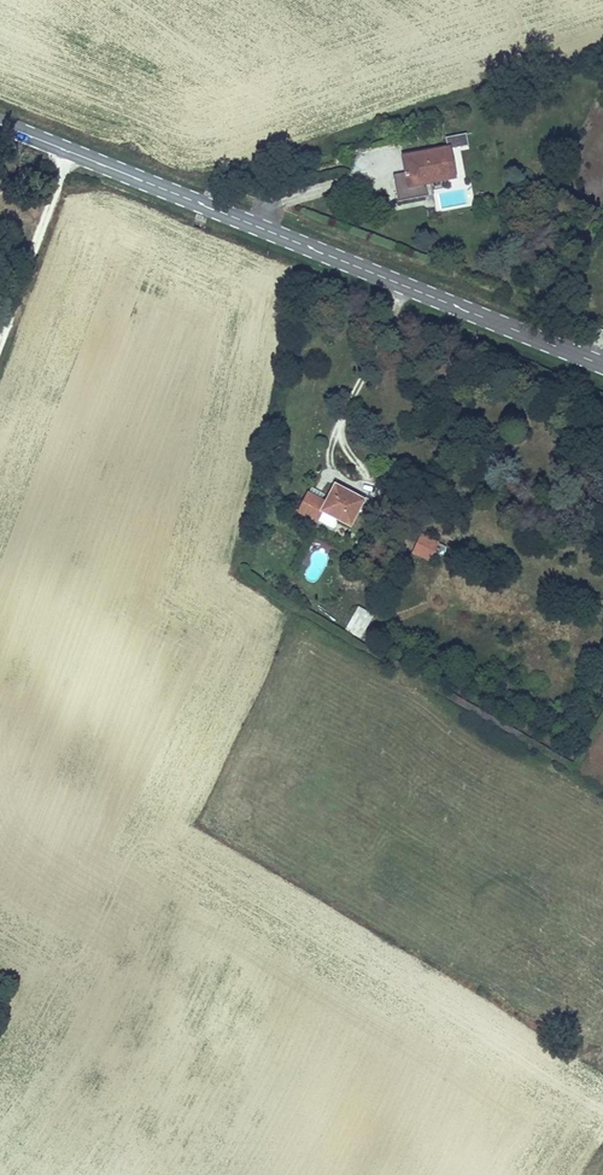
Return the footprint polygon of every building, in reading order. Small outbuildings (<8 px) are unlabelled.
[(451,150),(469,147),(466,134),(448,138),(451,150)] [(405,173),(408,188),(430,183),(455,178),(449,150),(402,159),(405,173)] [(429,196),(429,198),(433,197),(430,183),(408,188),(405,173),(393,176),(398,202),(429,196)] [(325,515),(352,528),(364,501),(340,489),(325,515)] [(411,553),(431,563),(441,543),(421,533),(411,553)] [(367,634),(375,620),(360,612),(353,626),(367,634)]
